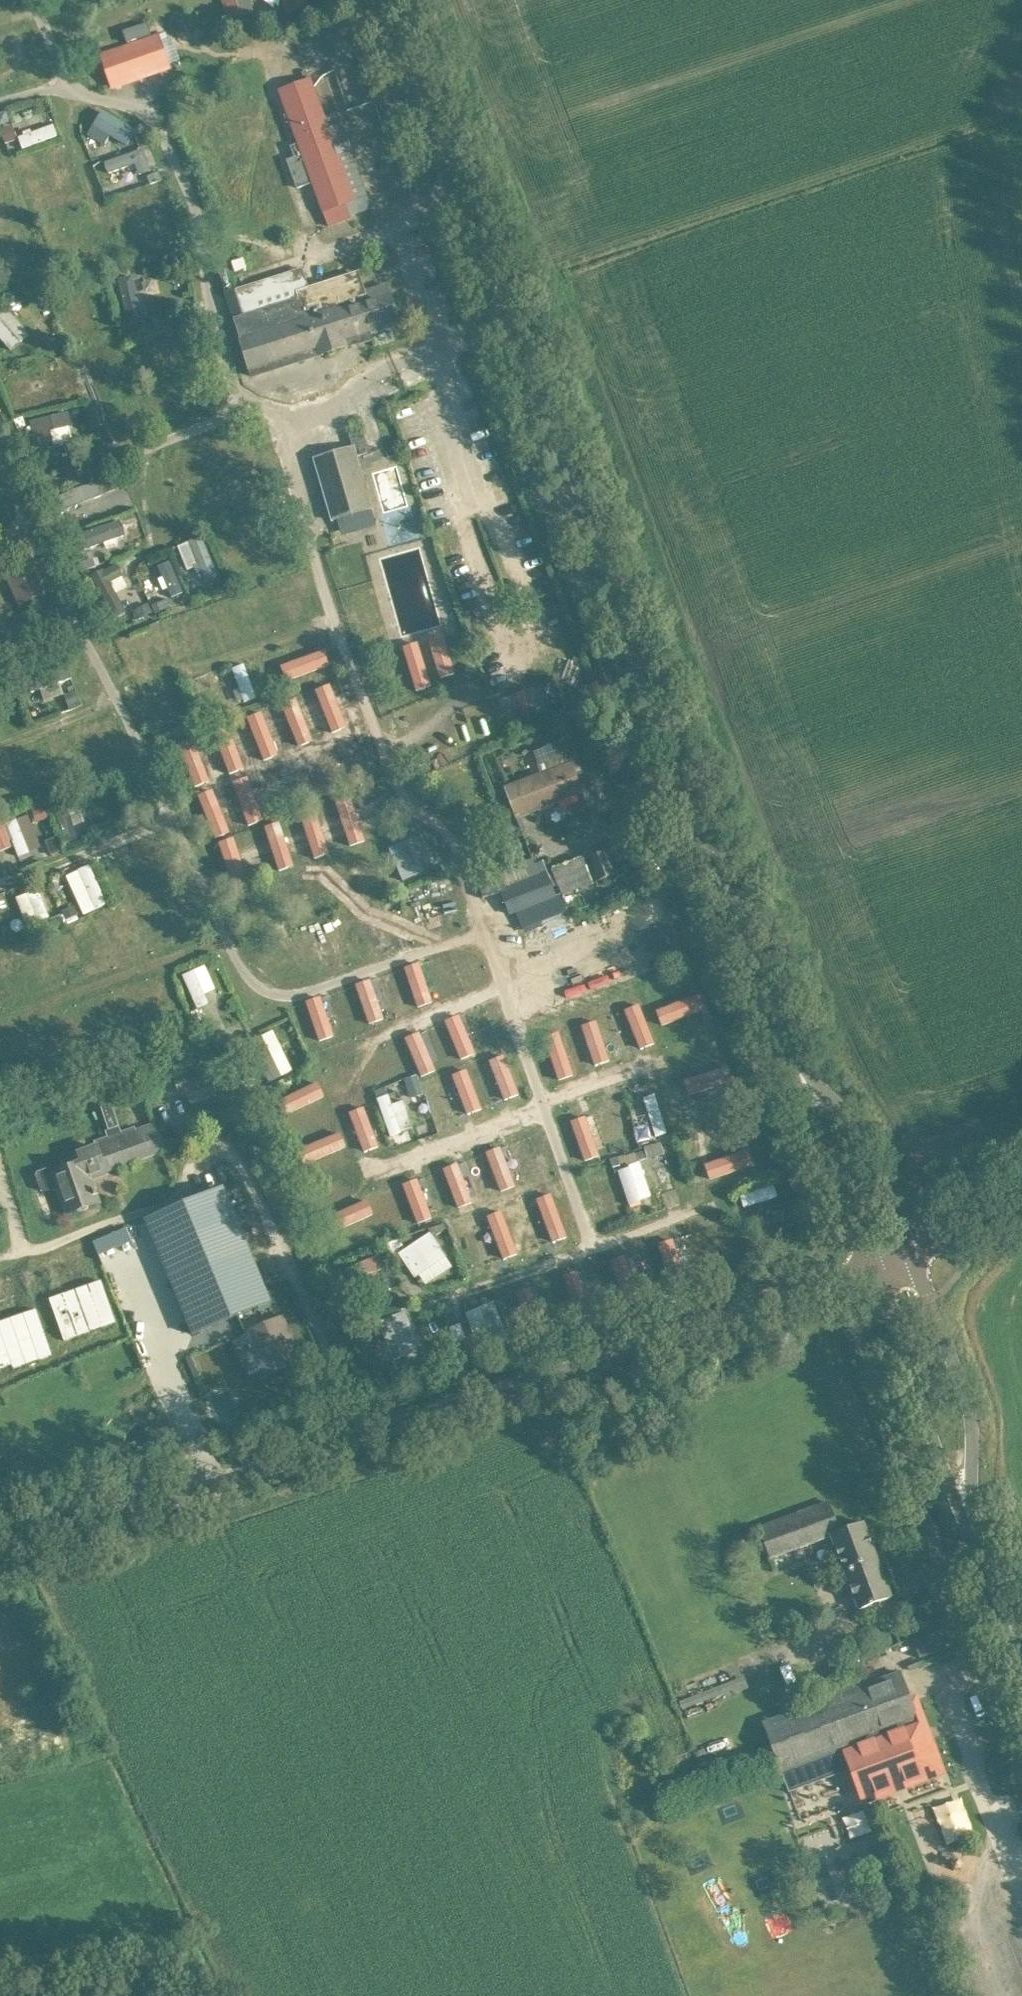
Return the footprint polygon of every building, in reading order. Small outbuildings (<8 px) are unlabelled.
[(247,13),(242,0),(223,0),(230,19),(247,13)] [(287,14),(311,5),(309,0),(282,0),(287,14)] [(126,44),(98,53),(111,88),(144,76),(169,67),(157,33),(150,35),(147,24),(122,33),(126,44)] [(290,88),(278,92),(298,145),(291,148),(295,159),(287,162),(297,189),(312,183),(323,213),(328,226),(351,217),(350,216),(370,209),(366,196),(348,150),(350,149),(346,137),(344,138),(335,114),(323,118),(309,81),(290,88)] [(134,133),(100,113),(93,126),(126,146),(134,133)] [(18,138),(22,149),(57,136),(53,126),(18,138)] [(135,164),(139,176),(150,172),(142,150),(104,164),(108,174),(135,164)] [(22,261),(23,239),(0,238),(0,260),(22,261)] [(229,278),(223,259),(223,257),(215,260),(222,281),(229,278)] [(243,258),(232,261),(235,271),(246,267),(243,258)] [(236,290),(243,314),(233,318),(251,376),(372,338),(370,333),(385,328),(386,329),(389,328),(389,327),(399,324),(387,285),(366,292),(359,271),(308,288),(302,268),(236,290)] [(117,281),(128,325),(142,321),(131,277),(117,281)] [(12,351),(30,335),(0,302),(0,338),(12,351)] [(179,328),(133,347),(145,376),(191,357),(179,328)] [(67,400),(61,373),(11,383),(16,410),(67,400)] [(29,422),(37,450),(75,440),(67,411),(29,422)] [(314,458),(319,478),(332,521),(336,519),(341,535),(376,525),(355,456),(368,453),(362,433),(349,436),(352,447),(314,458)] [(18,472),(9,445),(0,447),(0,477),(18,472)] [(56,498),(61,512),(105,495),(100,481),(56,498)] [(79,535),(84,550),(123,537),(118,521),(79,535)] [(188,541),(205,583),(216,578),(200,537),(188,541)] [(157,568),(171,598),(182,593),(168,563),(157,568)] [(90,577),(114,620),(126,614),(110,584),(123,577),(116,565),(104,571),(103,570),(90,577)] [(6,581),(19,608),(44,595),(32,569),(6,581)] [(114,582),(128,608),(142,600),(128,575),(114,582)] [(31,635),(37,646),(48,641),(42,629),(31,635)] [(333,645),(291,658),(298,682),(341,668),(333,645)] [(234,666),(246,701),(255,697),(243,663),(234,666)] [(471,677),(476,666),(469,663),(464,674),(471,677)] [(31,691),(70,677),(66,666),(27,680),(31,691)] [(223,674),(210,679),(222,711),(235,706),(223,674)] [(311,733),(340,723),(327,686),(298,696),(311,733)] [(270,746),(265,728),(288,721),(284,708),(258,715),(263,731),(231,740),(235,755),(270,746)] [(569,738),(550,745),(540,750),(548,771),(503,788),(515,818),(581,793),(572,768),(580,766),(569,738)] [(6,799),(32,789),(20,758),(0,766),(0,782),(6,799)] [(285,806),(281,794),(274,796),(269,783),(246,792),(255,817),(285,806)] [(52,803),(67,844),(79,839),(69,810),(81,806),(77,794),(52,803)] [(346,803),(357,835),(383,827),(371,794),(346,803)] [(35,820),(50,817),(47,800),(31,803),(35,820)] [(0,816),(0,852),(12,848),(1,816),(0,816)] [(492,829),(507,841),(517,830),(501,817),(492,829)] [(5,824),(18,857),(30,853),(16,820),(5,824)] [(312,825),(293,829),(297,851),(316,847),(312,825)] [(219,862),(266,844),(259,828),(213,846),(219,862)] [(388,849),(403,881),(425,872),(411,839),(388,849)] [(604,850),(589,856),(599,881),(614,875),(604,850)] [(93,904),(96,910),(107,905),(89,865),(78,870),(82,879),(72,883),(83,909),(93,904)] [(545,873),(501,891),(510,914),(555,897),(545,873)] [(16,898),(26,925),(37,921),(38,922),(49,918),(39,888),(27,892),(27,894),(16,898)] [(411,900),(418,932),(463,922),(456,891),(411,900)] [(650,910),(662,943),(685,934),(673,902),(650,910)] [(573,957),(588,999),(616,989),(601,947),(573,957)] [(415,968),(389,977),(403,1017),(417,1013),(415,1007),(427,1003),(415,968)] [(182,975),(197,1008),(209,1003),(194,970),(182,975)] [(655,987),(659,1003),(699,992),(695,977),(655,987)] [(343,1002),(354,1028),(373,1020),(362,994),(343,1002)] [(306,1015),(320,1047),(349,1034),(334,1002),(306,1015)] [(455,1022),(460,1046),(496,1038),(491,1014),(455,1022)] [(586,1016),(573,1020),(590,1070),(608,1064),(605,1056),(618,1052),(608,1020),(589,1026),(586,1016)] [(249,1043),(269,1083),(291,1071),(271,1031),(249,1043)] [(498,1059),(513,1052),(507,1040),(493,1048),(498,1059)] [(705,1052),(717,1088),(734,1082),(722,1047),(705,1052)] [(208,1054),(170,1068),(180,1096),(218,1082),(208,1054)] [(492,1106),(520,1097),(507,1057),(480,1066),(492,1106)] [(404,1078),(409,1095),(424,1090),(419,1074),(404,1078)] [(673,1117),(689,1112),(681,1078),(664,1082),(673,1117)] [(453,1081),(425,1090),(437,1128),(465,1120),(453,1081)] [(389,1092),(377,1095),(390,1136),(414,1128),(405,1098),(392,1102),(389,1092)] [(642,1099),(655,1137),(666,1133),(653,1095),(642,1099)] [(698,1124),(734,1108),(729,1095),(692,1111),(698,1124)] [(36,1172),(34,1176),(40,1191),(59,1190),(67,1212),(98,1202),(95,1194),(97,1194),(95,1189),(94,1190),(88,1175),(160,1150),(150,1122),(136,1128),(135,1126),(121,1131),(110,1098),(99,1101),(109,1130),(105,1131),(107,1136),(93,1141),(95,1145),(79,1152),(82,1161),(53,1172),(52,1169),(48,1167),(36,1172)] [(346,1146),(369,1141),(360,1099),(337,1104),(346,1146)] [(307,1120),(311,1144),(333,1140),(330,1116),(307,1120)] [(702,1143),(716,1139),(712,1125),(698,1129),(702,1143)] [(697,1178),(712,1172),(699,1138),(684,1144),(697,1178)] [(650,1158),(668,1152),(664,1141),(646,1147),(650,1158)] [(358,1158),(331,1166),(351,1233),(378,1225),(358,1158)] [(512,1158),(484,1164),(491,1196),(519,1190),(512,1158)] [(618,1172),(629,1207),(641,1203),(640,1201),(651,1197),(640,1162),(628,1166),(629,1169),(618,1172)] [(468,1166),(444,1173),(453,1205),(477,1198),(468,1166)] [(740,1196),(744,1208),(778,1197),(774,1185),(740,1196)] [(223,1187),(145,1219),(193,1334),(271,1302),(223,1187)] [(541,1196),(558,1242),(581,1234),(565,1187),(541,1196)] [(522,1237),(519,1230),(533,1226),(528,1210),(516,1213),(512,1201),(496,1207),(507,1242),(522,1237)] [(399,1256),(414,1280),(427,1272),(422,1263),(441,1251),(431,1236),(399,1256)] [(655,1239),(641,1243),(653,1287),(666,1283),(655,1239)] [(344,1271),(349,1283),(383,1270),(378,1257),(344,1271)] [(620,1300),(645,1290),(634,1261),(609,1271),(620,1300)] [(376,1275),(380,1286),(392,1282),(388,1271),(376,1275)] [(571,1283),(583,1316),(611,1305),(599,1273),(571,1283)] [(556,1291),(529,1296),(534,1320),(560,1315),(556,1291)] [(483,1305),(494,1335),(506,1330),(495,1300),(483,1305)] [(283,1318),(246,1333),(264,1376),(301,1360),(283,1318)] [(378,1323),(394,1360),(405,1356),(390,1318),(378,1323)] [(828,1502),(809,1509),(757,1529),(769,1559),(831,1536),(859,1610),(891,1598),(863,1522),(839,1531),(828,1502)] [(913,1642),(918,1658),(919,1660),(946,1650),(939,1633),(913,1642)] [(906,1662),(909,1671),(921,1667),(919,1660),(918,1658),(906,1662)] [(858,1742),(782,1771),(790,1792),(849,1769),(860,1798),(937,1770),(900,1673),(840,1695),(858,1742)] [(743,1675),(679,1700),(682,1708),(730,1690),(731,1693),(748,1687),(743,1675)] [(764,1724),(782,1771),(858,1742),(840,1695),(764,1724)] [(801,1834),(804,1850),(831,1845),(827,1829),(801,1834)]
